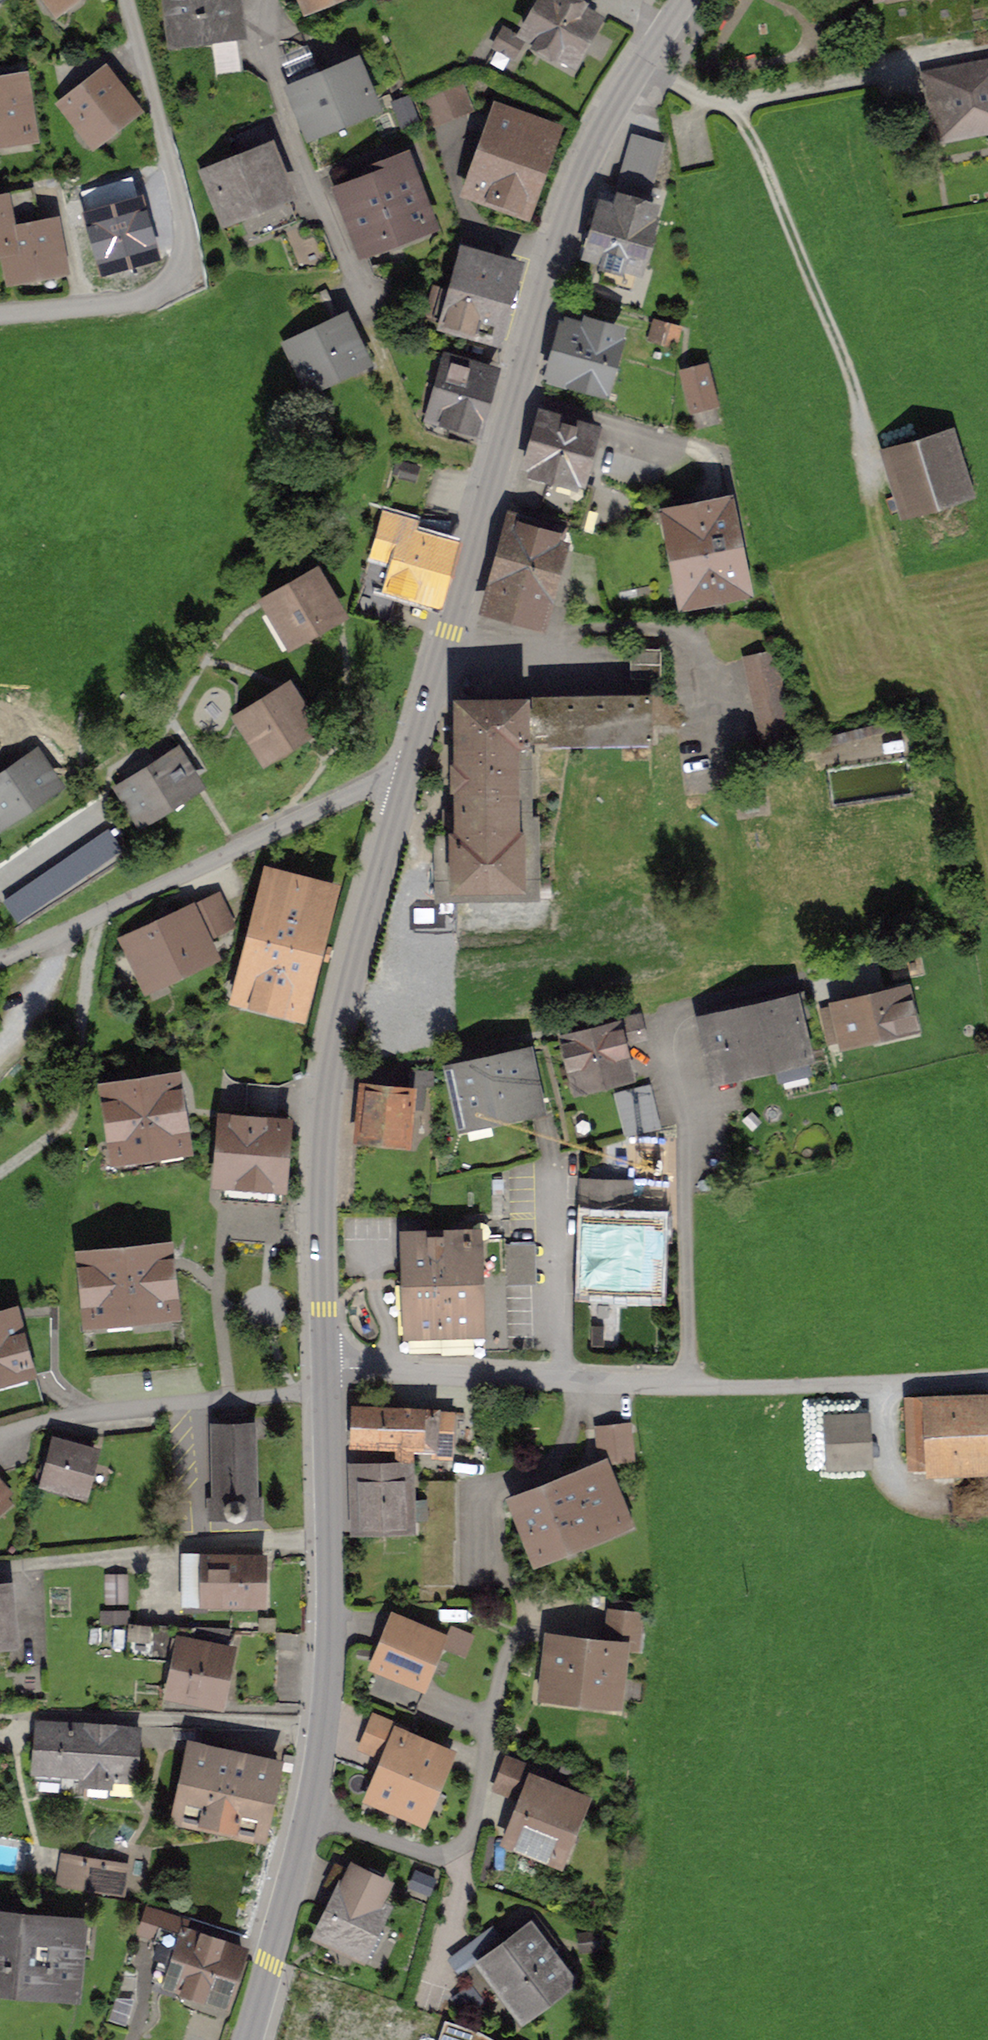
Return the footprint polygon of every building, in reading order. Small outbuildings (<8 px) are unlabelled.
[(174,38),(235,30),(231,0),(170,0),(174,38)] [(525,34),(570,60),(595,18),(563,0),(544,0),(525,34)] [(522,41),(505,31),(496,47),(513,56),(522,41)] [(929,77),(940,137),(987,128),(987,91),(986,83),(987,83),(987,66),(929,77)] [(354,67),(296,91),(312,128),(370,104),(354,67)] [(104,76),(68,104),(94,137),(130,109),(104,76)] [(28,134),(19,81),(0,84),(0,138),(28,134)] [(408,97),(392,103),(402,128),(418,122),(408,97)] [(500,115),(473,190),(523,207),(550,132),(500,115)] [(246,162),(211,176),(226,213),(236,209),(248,239),(295,220),(269,155),(272,153),(261,127),(236,137),(246,162)] [(664,145),(637,137),(622,187),(649,195),(664,145)] [(344,195),(364,247),(427,223),(402,158),(378,168),(383,180),(344,195)] [(7,245),(13,275),(58,266),(51,227),(37,229),(29,189),(0,194),(0,205),(7,245)] [(597,197),(579,258),(589,261),(592,253),(609,258),(606,267),(604,267),(600,281),(631,290),(651,223),(650,223),(653,213),(655,208),(650,206),(599,191),(597,197)] [(435,286),(426,316),(448,322),(448,324),(493,336),(512,268),(467,255),(456,292),(435,286)] [(343,324),(295,347),(312,384),(360,361),(343,324)] [(679,330),(655,324),(651,338),(675,345),(679,330)] [(567,330),(555,373),(601,386),(613,345),(620,347),(623,336),(590,326),(589,330),(578,326),(576,333),(567,330)] [(431,420),(472,432),(488,377),(448,365),(450,359),(434,354),(426,384),(441,388),(431,420)] [(687,382),(694,409),(715,404),(705,368),(687,372),(689,381),(687,382)] [(545,412),(518,504),(546,512),(544,519),(574,528),(586,485),(579,483),(595,427),(545,412)] [(947,431),(889,449),(908,511),(966,493),(947,431)] [(724,507),(672,518),(688,598),(740,587),(724,507)] [(516,514),(490,608),(538,622),(559,548),(548,545),(553,526),(531,520),(531,518),(516,514)] [(450,535),(387,517),(377,554),(399,560),(392,585),(432,597),(450,535)] [(315,578),(270,603),(291,639),(335,613),(315,578)] [(631,650),(631,680),(660,681),(661,651),(631,650)] [(775,652),(746,658),(764,746),(793,739),(775,652)] [(286,692),(243,719),(266,755),(309,727),(286,692)] [(438,899),(550,898),(550,878),(537,879),(536,819),(530,819),(529,741),(650,740),(649,698),(481,700),(481,712),(459,712),(460,812),(452,813),(453,838),(437,838),(438,899)] [(3,817),(51,785),(32,756),(0,778),(0,814),(3,817)] [(174,756),(124,787),(143,816),(192,785),(174,756)] [(122,851),(108,831),(4,903),(18,922),(122,851)] [(274,878),(244,996),(294,1009),(325,891),(274,878)] [(130,942),(149,982),(209,955),(201,938),(230,925),(217,898),(187,911),(188,914),(174,921),(171,914),(147,925),(150,932),(130,942)] [(906,989),(822,1008),(830,1043),(845,1039),(846,1041),(915,1025),(906,989)] [(702,1025),(715,1076),(776,1061),(781,1079),(808,1072),(796,1020),(808,1017),(802,993),(778,999),(779,1004),(761,1008),(761,1011),(702,1025)] [(638,1017),(570,1034),(583,1084),(631,1072),(622,1038),(642,1033),(638,1017)] [(526,1056),(454,1072),(464,1117),(487,1112),(489,1118),(514,1113),(512,1106),(535,1101),(526,1056)] [(359,1134),(403,1137),(406,1109),(421,1111),(424,1086),(433,1087),(434,1071),(409,1070),(409,1086),(407,1095),(391,1094),(391,1087),(380,1087),(380,1092),(362,1091),(359,1134)] [(114,1092),(122,1152),(181,1144),(172,1084),(114,1092)] [(647,1086),(615,1093),(625,1137),(657,1129),(647,1086)] [(225,1121),(221,1180),(237,1181),(236,1196),(276,1199),(282,1125),(225,1121)] [(654,1230),(626,1229),(627,1185),(583,1184),(581,1215),(594,1216),(591,1283),(652,1285),(654,1230)] [(412,1241),(415,1328),(475,1326),(472,1239),(412,1241)] [(535,1282),(536,1242),(508,1242),(507,1282),(535,1282)] [(85,1259),(91,1318),(171,1311),(165,1251),(85,1259)] [(25,1368),(12,1319),(0,1322),(0,1375),(25,1368)] [(911,1465),(987,1461),(987,1396),(908,1400),(911,1465)] [(357,1410),(356,1443),(434,1446),(434,1457),(449,1458),(451,1414),(357,1410)] [(832,1421),(834,1465),(866,1463),(864,1419),(832,1421)] [(253,1426),(214,1427),(216,1500),(211,1501),(211,1518),(260,1517),(260,1500),(255,1500),(253,1426)] [(601,1430),(603,1461),(633,1459),(631,1428),(601,1430)] [(39,1470),(36,1481),(48,1484),(46,1489),(64,1494),(66,1486),(82,1491),(92,1454),(91,1454),(93,1444),(65,1437),(64,1439),(55,1437),(51,1450),(46,1449),(41,1470),(39,1470)] [(403,1465),(351,1467),(353,1504),(360,1504),(360,1528),(406,1527),(406,1521),(417,1521),(416,1504),(398,1505),(397,1481),(403,1480),(403,1465)] [(624,1525),(603,1471),(524,1501),(545,1556),(624,1525)] [(184,1555),(183,1596),(260,1597),(260,1563),(262,1563),(262,1551),(239,1551),(239,1556),(184,1555)] [(124,1578),(109,1578),(109,1601),(124,1601),(124,1578)] [(640,1615),(611,1612),(608,1642),(637,1645),(640,1615)] [(397,1622),(379,1665),(420,1681),(437,1639),(397,1622)] [(180,1690),(178,1696),(215,1704),(231,1631),(130,1625),(128,1658),(179,1661),(175,1689),(180,1690)] [(545,1692),(580,1695),(586,1646),(551,1642),(545,1692)] [(622,1650),(586,1646),(580,1695),(616,1699),(622,1650)] [(362,1747),(392,1759),(377,1795),(420,1813),(443,1756),(402,1739),(406,1730),(374,1717),(362,1747)] [(35,1726),(32,1770),(84,1773),(83,1783),(109,1785),(110,1775),(131,1777),(134,1732),(35,1726)] [(195,1749),(182,1809),(203,1813),(201,1821),(236,1827),(238,1820),(257,1825),(271,1765),(195,1749)] [(578,1801),(536,1784),(514,1839),(556,1856),(578,1801)] [(87,1867),(84,1883),(99,1886),(102,1869),(107,1865),(104,1863),(99,1866),(89,1864),(85,1860),(82,1862),(87,1867)] [(353,1874),(337,1866),(329,1883),(339,1888),(333,1899),(338,1902),(322,1935),(360,1954),(361,1952),(372,1957),(383,1933),(372,1928),(381,1908),(375,1905),(385,1885),(355,1871),(353,1874)] [(149,1911),(143,1930),(162,1937),(167,1938),(171,1926),(173,1919),(149,1911)] [(499,1982),(522,2012),(567,1979),(544,1949),(552,1943),(533,1917),(507,1936),(513,1944),(486,1964),(482,1958),(461,1974),(478,1997),(499,1982)] [(0,1918),(0,1979),(71,1985),(76,1925),(0,1918)] [(167,1987),(222,2005),(241,1947),(187,1929),(186,1931),(171,1926),(167,1938),(162,1937),(156,1958),(160,1960),(154,1980),(168,1984),(167,1987)] [(486,1932),(448,1955),(457,1969),(495,1946),(486,1932)] [(599,1933),(580,1935),(581,1950),(601,1948),(599,1933)] [(137,1984),(122,1984),(122,1999),(137,2000),(137,1984)]
